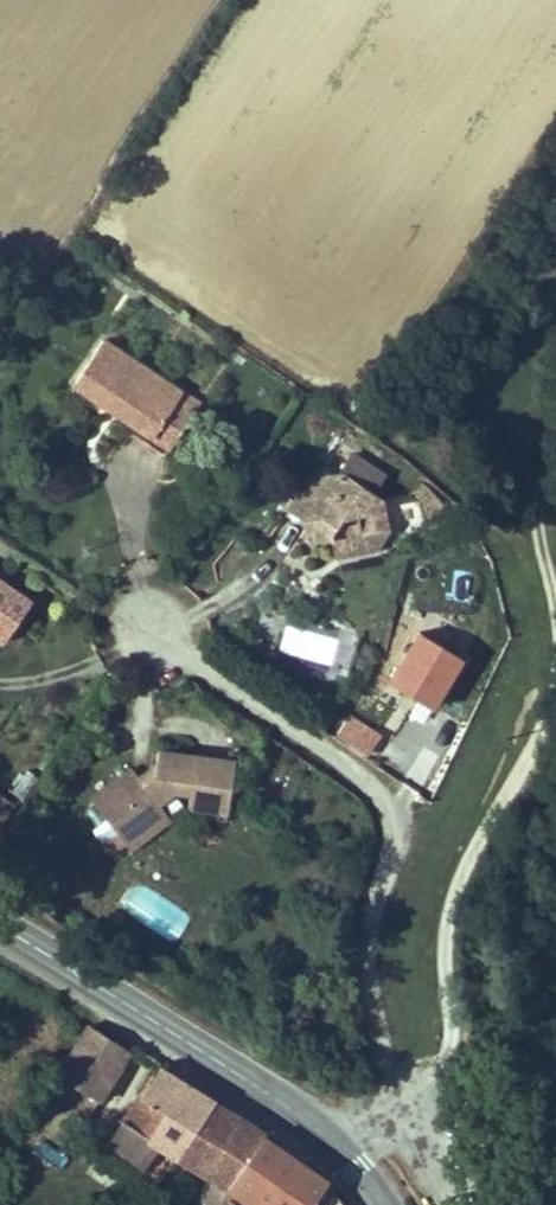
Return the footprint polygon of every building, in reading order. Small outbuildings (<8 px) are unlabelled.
[(73,386),(113,413),(108,420),(164,456),(199,403),(99,343),(73,386)] [(288,512),(303,520),(304,529),(321,539),(329,536),(336,559),(377,546),(372,530),(390,524),(381,497),(366,486),(377,469),(346,451),(334,470),(322,476),(316,483),(307,478),(288,512)] [(4,649),(36,600),(0,577),(0,647),(4,649)] [(157,778),(143,790),(132,774),(112,790),(121,802),(100,819),(122,847),(163,817),(157,810),(174,795),(191,798),(189,810),(229,815),(235,767),(159,756),(157,778)] [(112,790),(90,806),(100,819),(121,802),(112,790)] [(122,847),(127,854),(168,823),(163,817),(122,847)] [(125,1041),(91,1021),(55,1081),(89,1102),(125,1041)] [(208,1094),(160,1062),(104,1145),(146,1173),(160,1149),(162,1145),(166,1144),(174,1148),(208,1094)] [(89,1102),(55,1081),(44,1101),(77,1120),(89,1102)] [(208,1094),(174,1148),(216,1174),(217,1191),(211,1204),(235,1204),(229,1184),(233,1185),(238,1188),(237,1187),(238,1183),(233,1179),(229,1177),(231,1173),(258,1127),(250,1122),(208,1094)] [(258,1127),(231,1173),(229,1177),(233,1179),(238,1183),(237,1187),(238,1188),(265,1204),(310,1204),(330,1175),(258,1127)] [(334,1193),(319,1204),(344,1204),(334,1193)]
